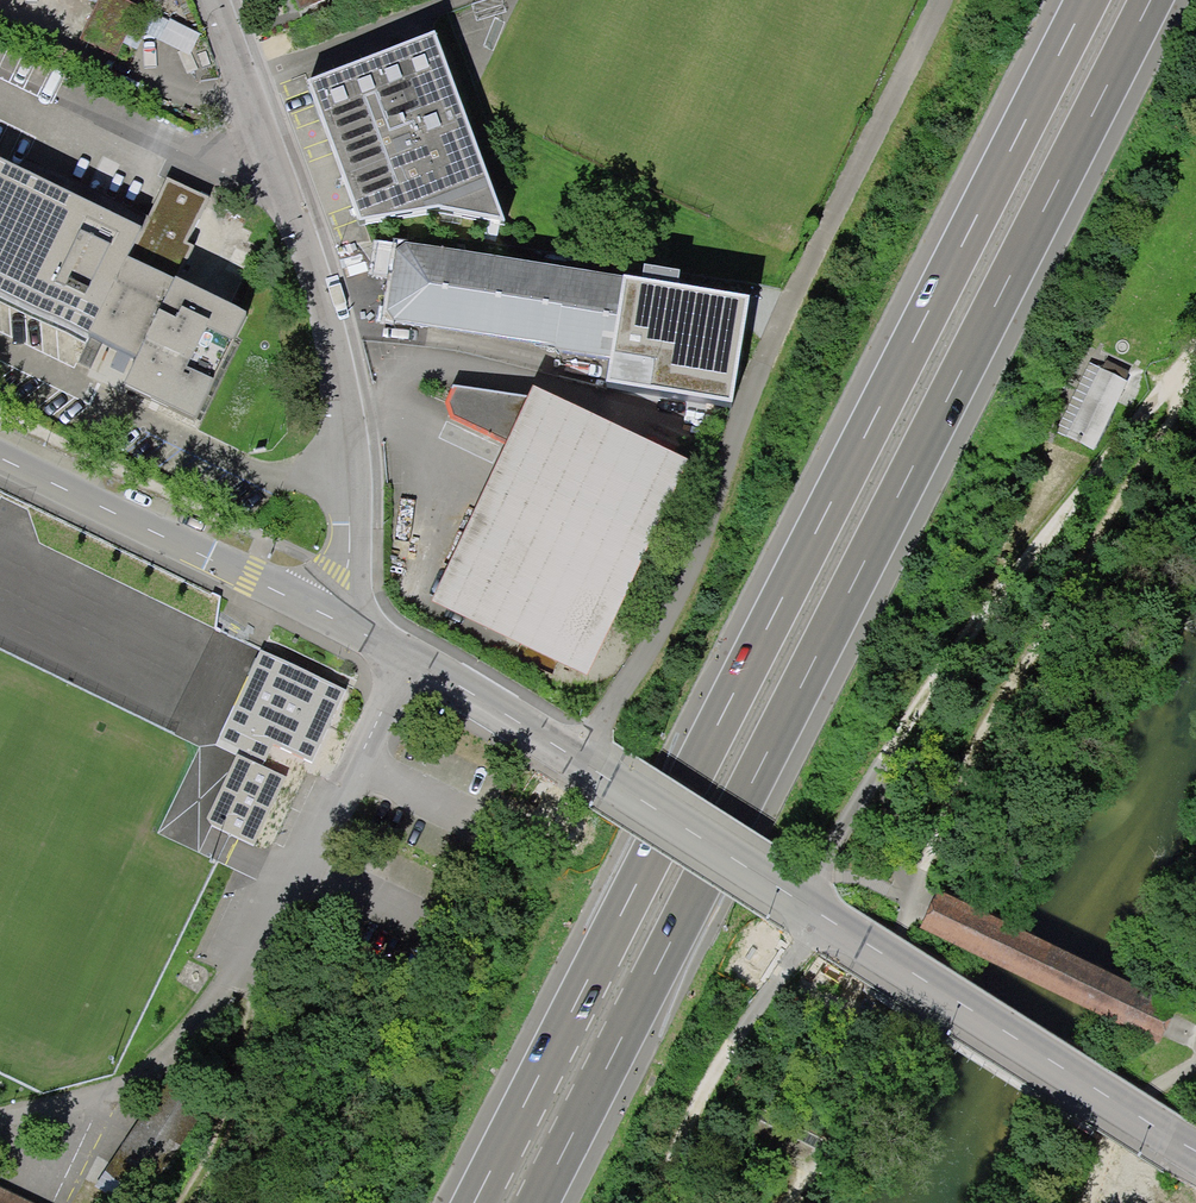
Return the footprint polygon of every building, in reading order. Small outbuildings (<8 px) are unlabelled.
[(296,14),(336,0),(291,0),(296,14)] [(434,28),(307,76),(357,222),(439,210),(502,221),(434,28)] [(0,171),(0,303),(84,343),(88,335),(130,355),(115,385),(195,424),(250,313),(171,274),(206,203),(162,182),(136,237),(0,171)] [(624,276),(395,240),(383,318),(556,345),(555,348),(611,356),(607,384),(733,403),(750,293),(624,274),(624,276)] [(451,416),(505,441),(430,600),(587,674),(689,460),(531,386),(527,395),(452,386),(445,400),(451,416)] [(342,689),(259,649),(217,738),(264,760),(272,744),(308,761),(342,689)] [(285,777),(237,754),(204,823),(253,845),(285,777)]
